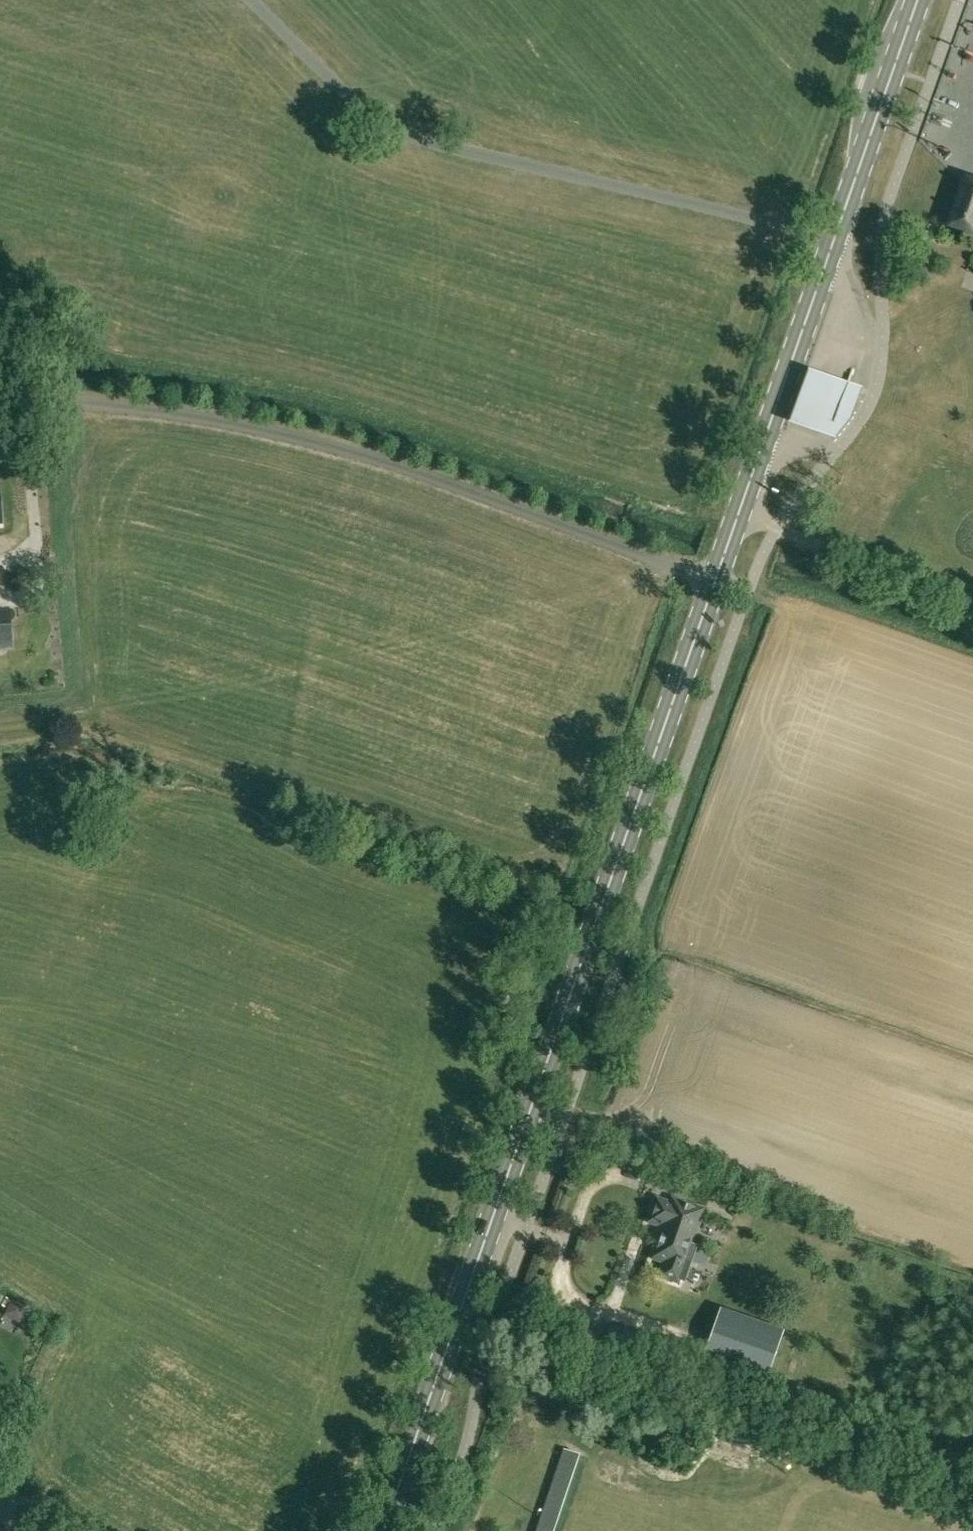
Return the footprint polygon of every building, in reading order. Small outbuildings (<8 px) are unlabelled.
[(967,180),(951,226),(972,234),(972,182),(967,180)] [(844,385),(847,378),(854,375),(859,363),(855,355),(856,351),(836,344),(824,378),(844,385)] [(804,374),(785,429),(828,444),(845,426),(858,393),(804,374)] [(11,646),(8,615),(0,615),(0,648),(11,646)] [(690,1243),(702,1210),(672,1199),(671,1204),(657,1199),(649,1221),(663,1226),(652,1257),(666,1262),(660,1279),(676,1285),(678,1281),(685,1283),(698,1246),(690,1243)] [(29,1308),(12,1299),(4,1315),(20,1324),(29,1308)] [(783,1330),(721,1308),(696,1379),(758,1401),(783,1330)] [(536,1530),(554,1530),(579,1455),(564,1450),(536,1530)]
